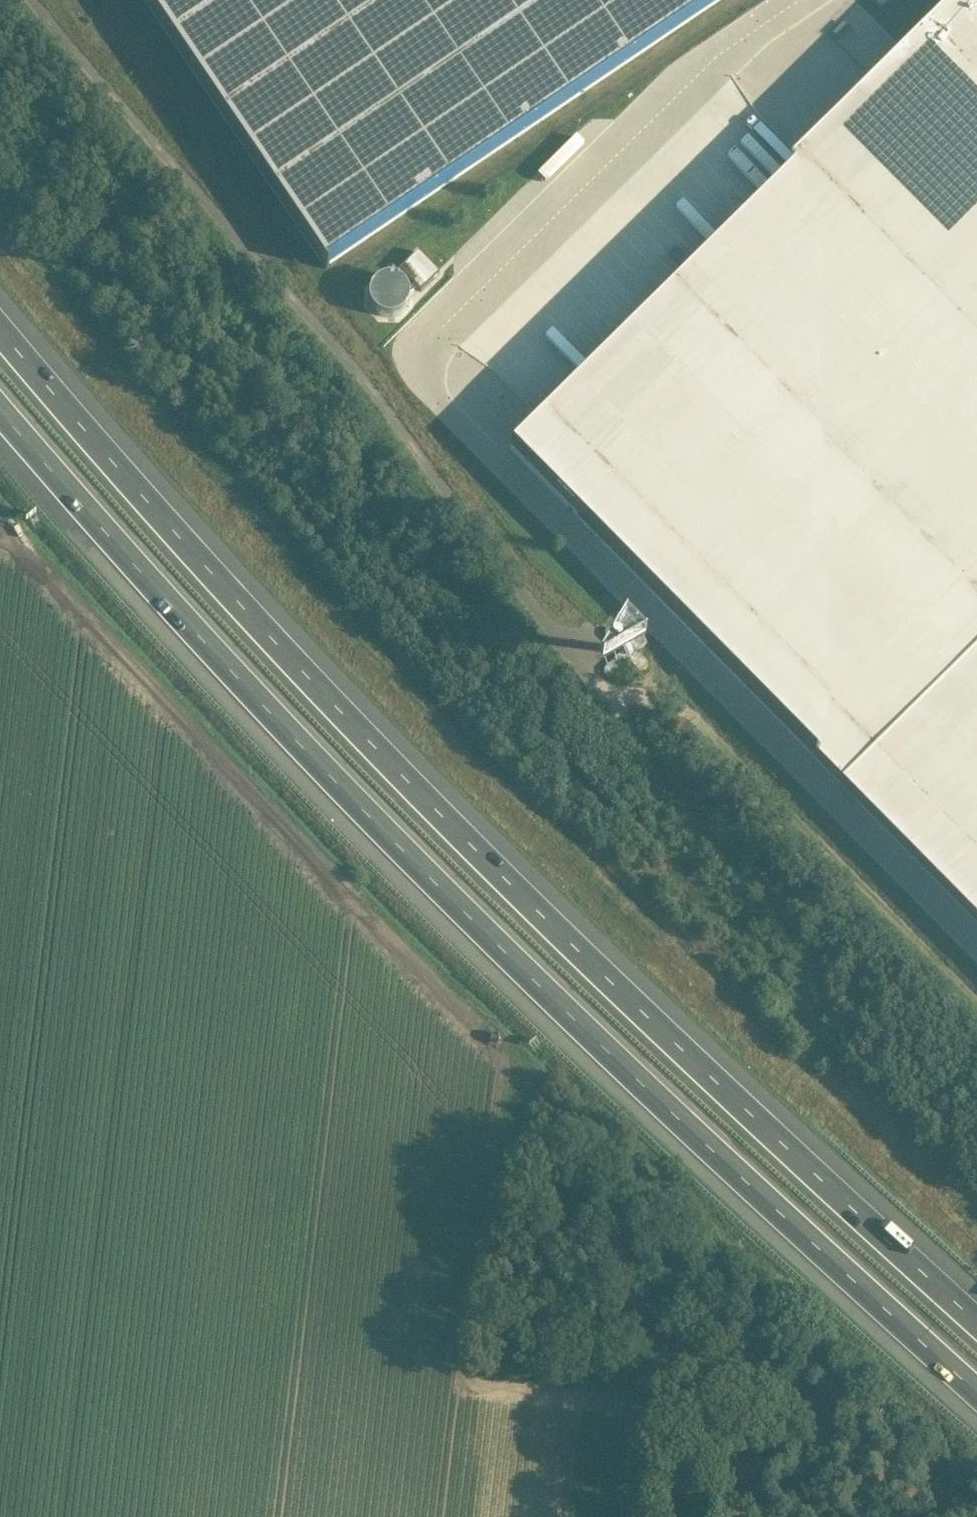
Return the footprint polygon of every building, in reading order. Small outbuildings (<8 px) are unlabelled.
[(327,268),(725,0),(145,0),(327,268)] [(520,459),(976,922),(976,8),(520,459)] [(395,321),(441,272),(418,250),(372,299),(395,321)]
